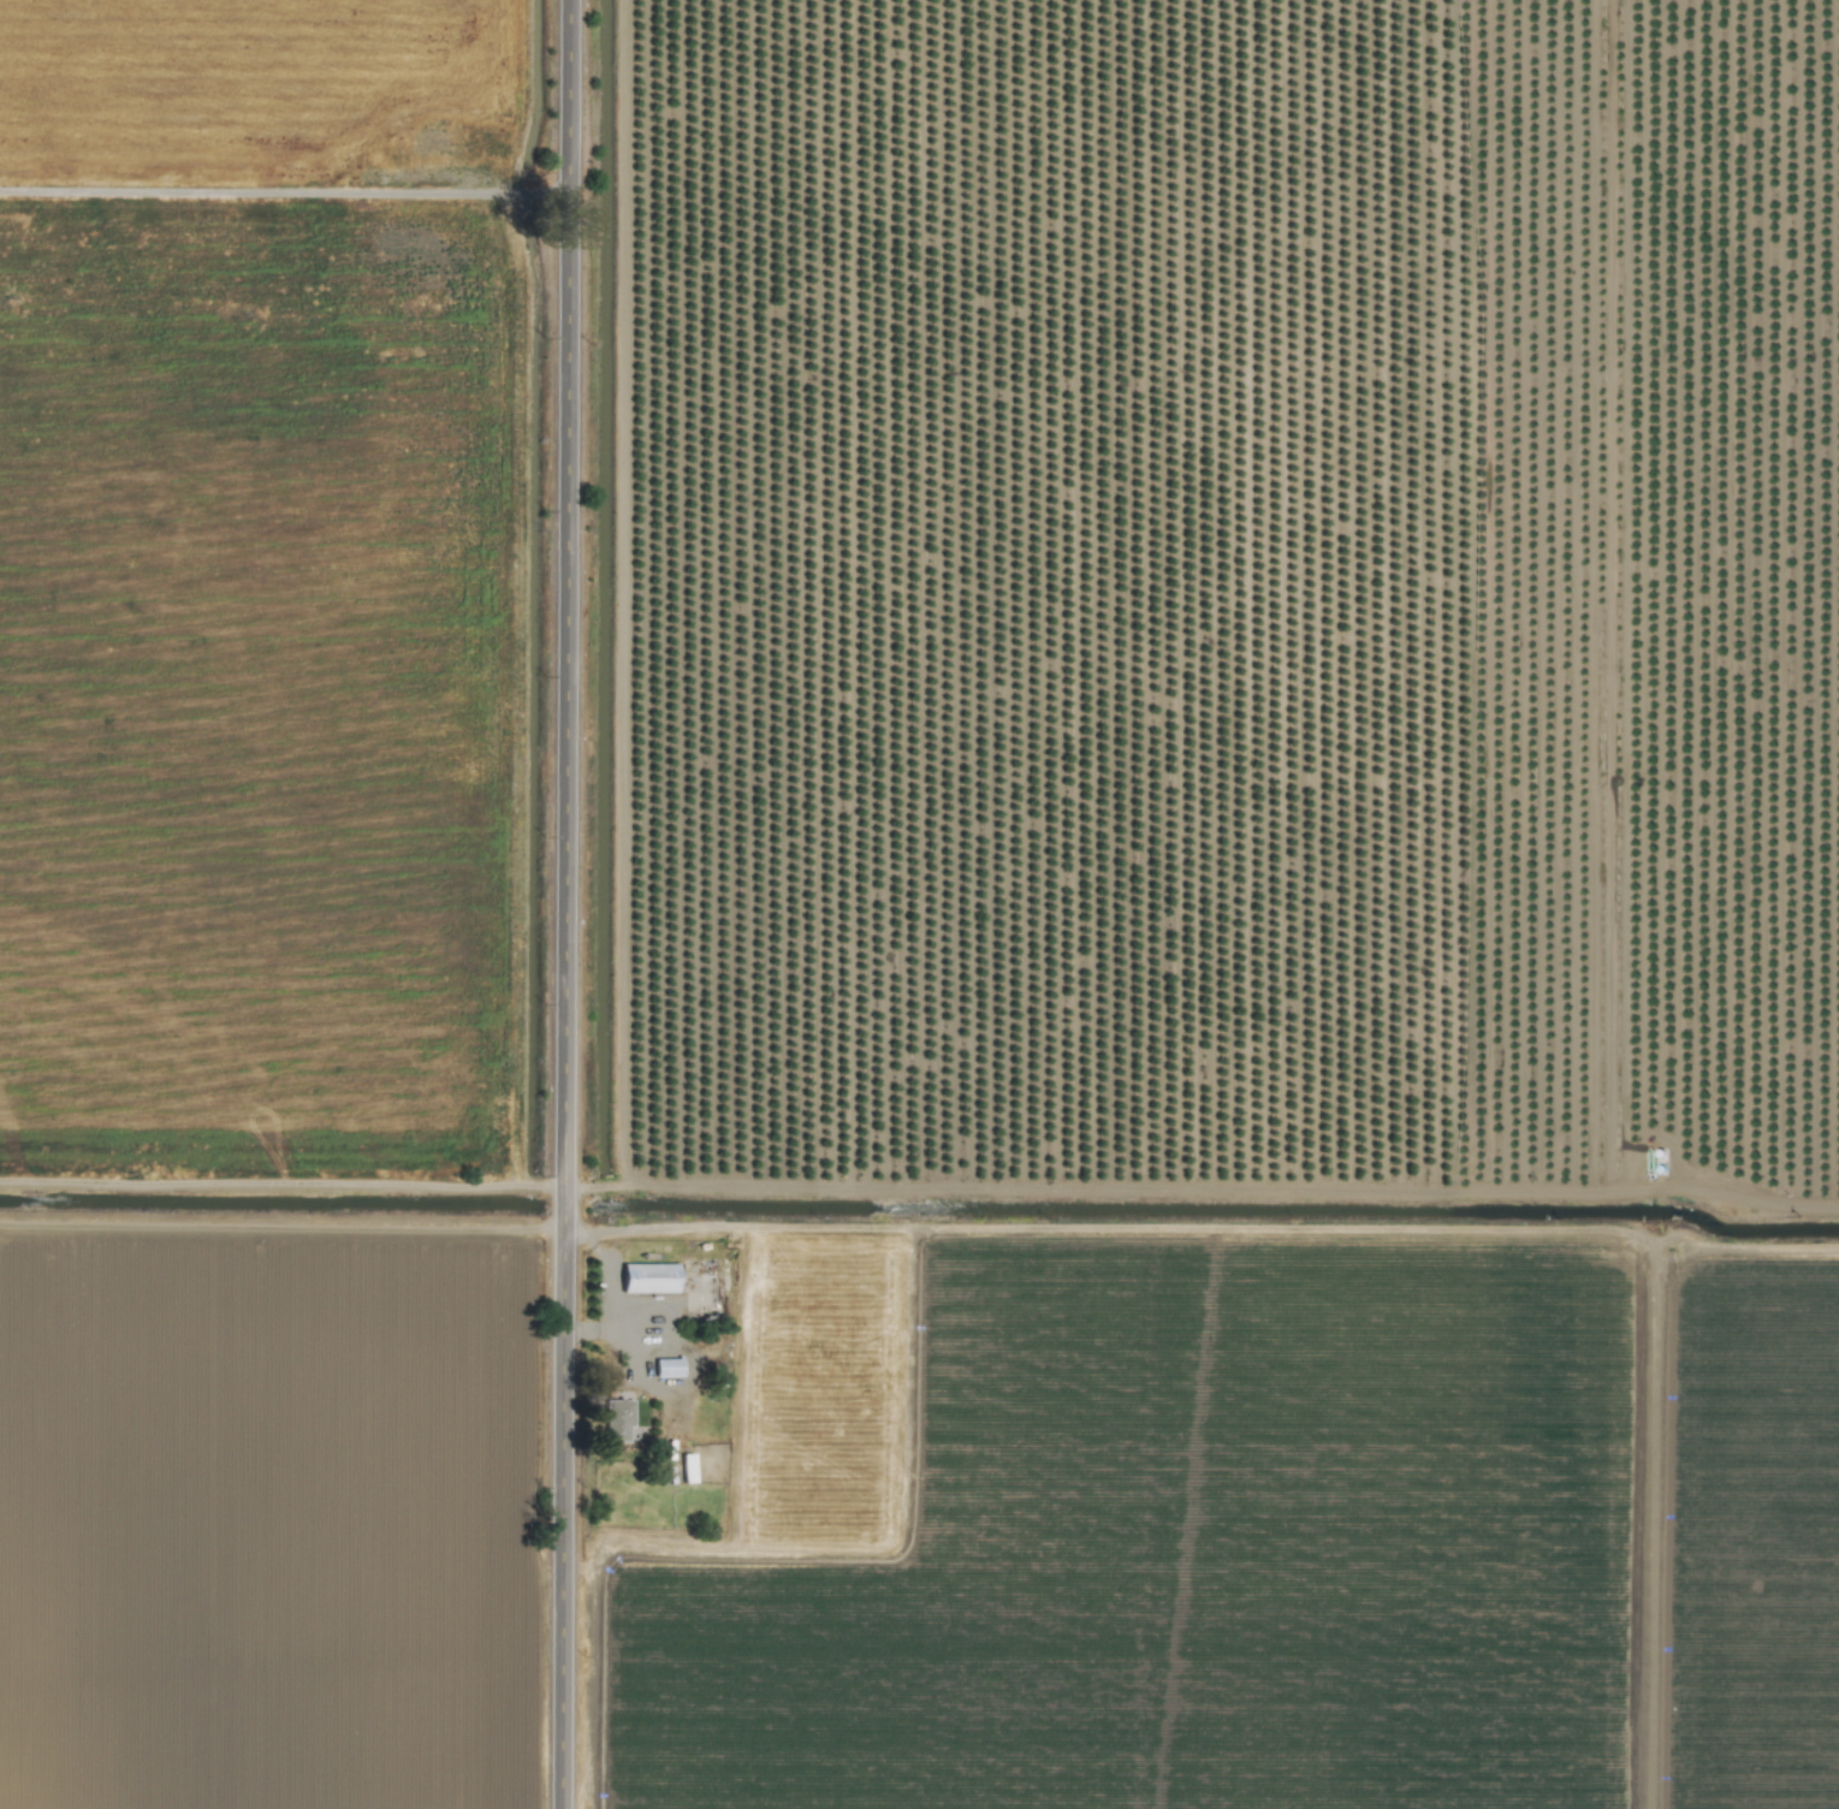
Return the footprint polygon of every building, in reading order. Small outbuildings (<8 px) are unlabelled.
[(677,1264),(622,1263),(622,1291),(676,1293),(677,1264)] [(682,1358),(655,1358),(655,1377),(682,1376),(682,1358)] [(631,1441),(630,1399),(605,1399),(606,1442),(631,1441)]
